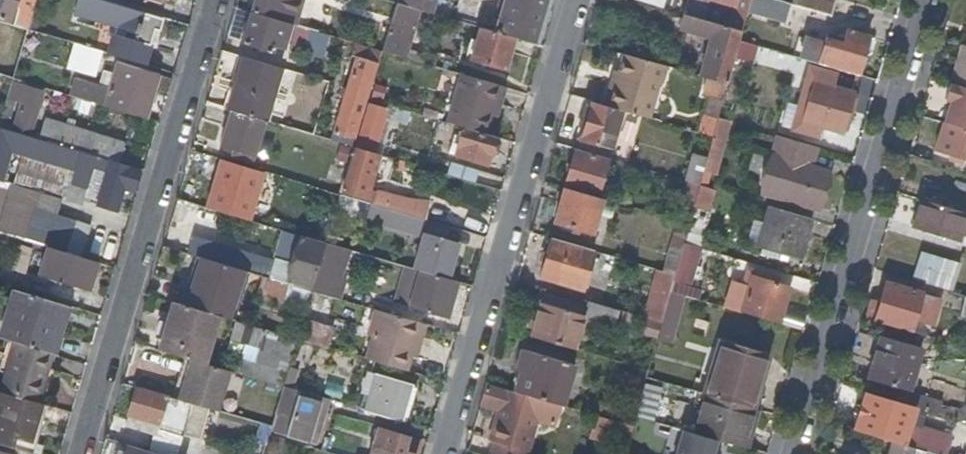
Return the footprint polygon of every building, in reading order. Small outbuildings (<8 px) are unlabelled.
[(8,23),(16,0),(0,0),(0,21),(8,23)] [(93,0),(73,0),(68,16),(110,29),(102,55),(141,67),(151,32),(157,33),(161,21),(93,0)] [(251,14),(288,25),(295,27),(303,0),(255,0),(251,14)] [(394,2),(429,12),(433,0),(394,0),(394,2)] [(492,34),(514,40),(535,47),(549,0),(501,0),(492,34)] [(665,9),(668,0),(635,0),(665,9)] [(752,0),(683,0),(679,14),(682,15),(704,21),(709,4),(731,11),(725,28),(743,34),(748,15),(752,0)] [(792,6),(773,0),(752,0),(748,15),(786,26),(792,6)] [(834,0),(825,0),(824,3),(814,0),(805,0),(805,2),(798,0),(796,7),(829,17),(834,0)] [(397,5),(382,54),(404,60),(418,12),(397,5)] [(288,25),(251,14),(242,44),(264,51),(268,38),(283,43),(288,25)] [(729,86),(743,34),(725,28),(704,21),(682,15),(679,29),(709,37),(698,77),(709,80),(729,86)] [(10,81),(24,33),(0,26),(0,78),(10,81)] [(492,34),(476,29),(466,61),(504,73),(514,40),(492,34)] [(320,35),(304,30),(301,40),(306,42),(304,46),(316,50),(320,35)] [(803,40),(797,62),(855,79),(861,58),(866,60),(871,41),(845,33),(842,42),(824,36),(822,45),(803,40)] [(374,67),(378,52),(357,46),(353,61),(374,67)] [(959,47),(949,85),(965,90),(965,49),(959,47)] [(99,55),(76,49),(70,70),(92,77),(99,55)] [(404,60),(382,54),(368,102),(389,108),(397,81),(400,82),(403,72),(400,71),(401,66),(428,74),(426,79),(442,83),(445,72),(404,60)] [(662,86),(668,67),(624,54),(618,73),(615,83),(610,82),(603,105),(624,111),(648,119),(658,85),(662,86)] [(281,71),(243,59),(227,110),(229,111),(264,122),(281,71)] [(349,148),(374,67),(353,61),(328,142),(349,148)] [(73,80),(67,99),(76,102),(94,107),(143,122),(152,93),(165,97),(169,81),(117,65),(109,91),(73,80)] [(832,78),(806,70),(789,130),(815,138),(818,129),(839,134),(846,110),(853,112),(857,97),(829,89),(832,78)] [(613,72),(610,82),(615,83),(618,73),(613,72)] [(719,122),(729,86),(709,80),(694,132),(714,138),(719,122)] [(43,97),(13,87),(8,103),(23,107),(16,130),(31,135),(43,97)] [(94,107),(76,102),(72,114),(90,120),(94,107)] [(603,105),(592,102),(578,151),(610,161),(624,111),(603,105)] [(365,107),(353,149),(374,155),(386,113),(365,107)] [(264,122),(229,111),(219,144),(237,150),(254,155),(264,122)] [(468,116),(463,130),(491,138),(495,124),(468,116)] [(44,122),(37,143),(118,168),(125,146),(44,122)] [(701,188),(700,189),(706,190),(710,178),(716,180),(731,125),(719,122),(714,138),(708,160),(701,188)] [(940,125),(933,152),(965,161),(965,132),(940,125)] [(463,130),(460,129),(452,156),(485,166),(493,138),(491,138),(463,130)] [(57,203),(60,192),(69,195),(67,201),(74,203),(76,197),(83,200),(92,170),(106,174),(95,210),(115,215),(121,192),(130,195),(137,173),(118,168),(37,143),(3,132),(0,132),(0,186),(57,203)] [(819,150),(775,138),(761,195),(817,211),(828,172),(814,168),(819,150)] [(374,155),(353,149),(341,193),(362,198),(374,155)] [(252,162),(254,155),(237,150),(235,157),(252,162)] [(610,161),(578,151),(566,188),(600,198),(610,161)] [(688,184),(701,188),(708,160),(691,156),(684,183),(688,184)] [(260,173),(206,157),(193,198),(218,205),(248,214),(260,173)] [(448,161),(444,175),(472,183),(476,169),(448,161)] [(260,173),(248,214),(258,217),(270,176),(260,173)] [(701,188),(688,184),(678,221),(690,225),(700,189),(701,188)] [(46,250),(73,259),(83,228),(52,219),(57,203),(0,186),(0,237),(46,250)] [(566,188),(556,223),(593,234),(604,199),(600,198),(566,188)] [(706,190),(700,189),(690,225),(685,245),(697,248),(702,250),(718,194),(706,190)] [(376,190),(371,206),(387,211),(423,222),(428,206),(376,190)] [(335,195),(319,191),(316,201),(326,204),(318,230),(304,226),(301,238),(321,243),(323,237),(335,195)] [(218,205),(193,198),(191,205),(216,212),(218,205)] [(964,212),(919,199),(911,226),(956,239),(964,212)] [(810,220),(769,208),(757,249),(798,261),(810,220)] [(417,237),(408,269),(413,270),(444,279),(455,243),(420,233),(423,222),(387,211),(382,227),(417,237)] [(661,271),(676,276),(685,245),(690,225),(678,221),(675,221),(661,271)] [(918,254),(913,278),(952,289),(959,264),(920,253),(923,241),(897,234),(894,247),(918,254)] [(323,237),(321,243),(335,247),(337,240),(323,237)] [(310,282),(321,243),(301,238),(293,264),(276,259),(275,263),(191,238),(186,256),(248,275),(287,286),(289,281),(308,287),(310,282)] [(594,252),(552,240),(540,279),(558,284),(559,282),(583,289),(594,252)] [(321,243),(310,282),(325,286),(337,248),(335,247),(321,243)] [(697,248),(685,245),(676,276),(671,293),(687,298),(693,299),(696,290),(686,287),(697,248)] [(73,259),(46,250),(37,281),(86,296),(91,280),(81,277),(85,262),(73,259)] [(287,286),(248,275),(247,278),(193,262),(186,283),(242,300),(247,285),(258,288),(256,295),(282,303),(273,333),(287,337),(293,339),(300,316),(307,293),(287,286)] [(671,293),(676,276),(661,271),(654,269),(641,317),(643,317),(663,323),(671,293)] [(444,279),(413,270),(403,306),(445,319),(456,283),(444,279)] [(750,291),(743,314),(779,324),(788,291),(772,287),(774,281),(767,279),(765,284),(753,280),(750,291)] [(884,284),(874,321),(910,332),(922,295),(884,284)] [(183,288),(178,304),(204,312),(209,296),(183,288)] [(743,314),(750,291),(738,288),(731,311),(743,314)] [(618,310),(545,289),(532,337),(575,349),(583,320),(612,328),(618,310)] [(0,329),(0,340),(11,344),(52,356),(54,357),(68,309),(11,293),(0,329)] [(687,298),(671,293),(663,323),(658,340),(658,342),(673,347),(687,298)] [(178,304),(171,302),(157,353),(188,362),(203,366),(218,316),(204,312),(178,304)] [(418,326),(375,313),(362,359),(404,372),(409,355),(418,326)] [(300,316),(293,339),(321,347),(327,324),(300,316)] [(658,340),(663,323),(643,317),(638,334),(658,340)] [(273,333),(232,320),(227,336),(243,341),(238,356),(231,354),(225,373),(231,375),(279,389),(285,368),(282,367),(288,348),(284,347),(287,337),(273,333)] [(425,328),(418,326),(409,355),(416,357),(425,328)] [(922,348),(880,337),(868,379),(910,391),(922,348)] [(0,380),(0,394),(37,405),(52,356),(11,344),(0,380)] [(722,344),(707,397),(753,411),(768,358),(722,344)] [(521,372),(515,392),(561,405),(566,407),(577,366),(523,350),(517,371),(521,372)] [(203,366),(188,362),(177,402),(206,410),(219,414),(231,375),(225,373),(203,366)] [(285,368),(279,389),(291,392),(297,371),(285,368)] [(373,377),(363,413),(399,423),(409,388),(373,377)] [(652,419),(659,387),(641,383),(633,415),(652,419)] [(487,384),(481,404),(501,409),(492,443),(495,444),(492,453),(526,453),(536,419),(556,424),(561,405),(515,392),(487,384)] [(135,389),(127,416),(132,417),(154,424),(151,434),(145,453),(148,453),(149,453),(176,453),(179,441),(196,445),(206,410),(177,402),(135,389)] [(291,392),(279,389),(272,412),(291,418),(284,441),(305,447),(310,428),(317,430),(321,416),(314,414),(316,407),(296,401),(298,394),(291,392)] [(908,392),(904,405),(906,406),(940,415),(942,407),(943,403),(908,392)] [(866,415),(872,396),(863,393),(858,412),(866,415)] [(22,453),(34,453),(47,408),(37,405),(0,394),(0,447),(22,453)] [(324,402),(298,394),(296,401),(316,407),(314,414),(321,416),(324,402)] [(694,434),(704,397),(695,394),(685,431),(694,434)] [(896,442),(906,406),(904,405),(872,396),(866,415),(861,432),(896,442)] [(707,397),(704,397),(694,434),(742,448),(753,411),(707,397)] [(589,398),(586,410),(602,415),(606,403),(589,398)] [(940,415),(965,423),(965,401),(961,413),(942,407),(940,415)] [(759,413),(753,411),(742,448),(747,450),(759,413)] [(635,427),(599,416),(594,436),(630,446),(635,427)] [(154,424),(132,417),(129,428),(151,434),(154,424)] [(368,453),(402,453),(406,439),(375,430),(368,453)] [(402,453),(413,453),(417,442),(406,439),(402,453)] [(896,442),(892,453),(926,453),(927,451),(896,442)] [(941,453),(965,453),(965,452),(965,451),(944,444),(941,453)]
